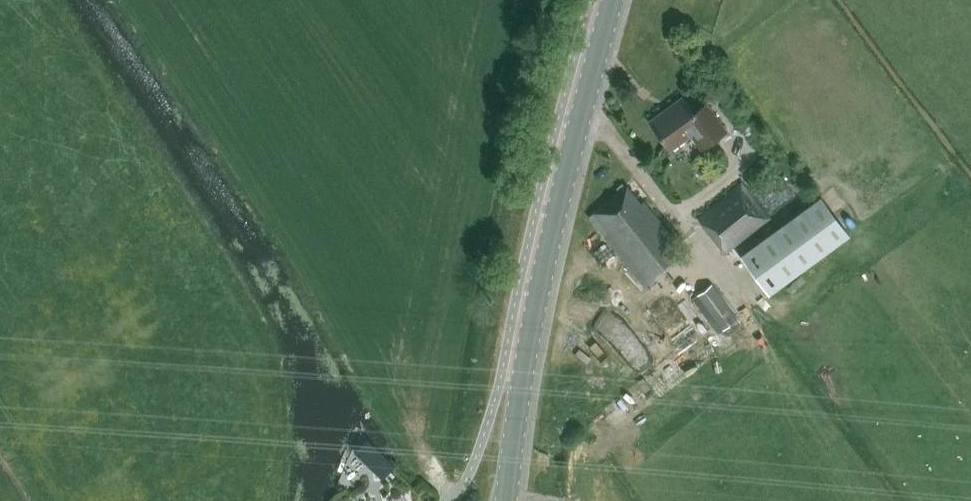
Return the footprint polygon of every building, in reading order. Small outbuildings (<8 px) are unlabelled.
[(691,135),(691,136),(701,150),(727,131),(706,102),(694,111),(683,95),(648,121),(670,151),(691,135)] [(771,216),(742,181),(698,217),(727,252),(771,216)] [(635,204),(620,183),(583,210),(642,290),(686,259),(646,204),(642,207),(638,202),(635,204)] [(769,293),(850,234),(821,195),(740,253),(769,293)] [(738,317),(712,283),(693,297),(719,332),(738,317)] [(633,291),(604,309),(622,337),(597,353),(604,365),(579,382),(591,401),(650,364),(650,363),(671,350),(633,291)] [(382,477),(395,464),(368,437),(355,450),(382,477)]
